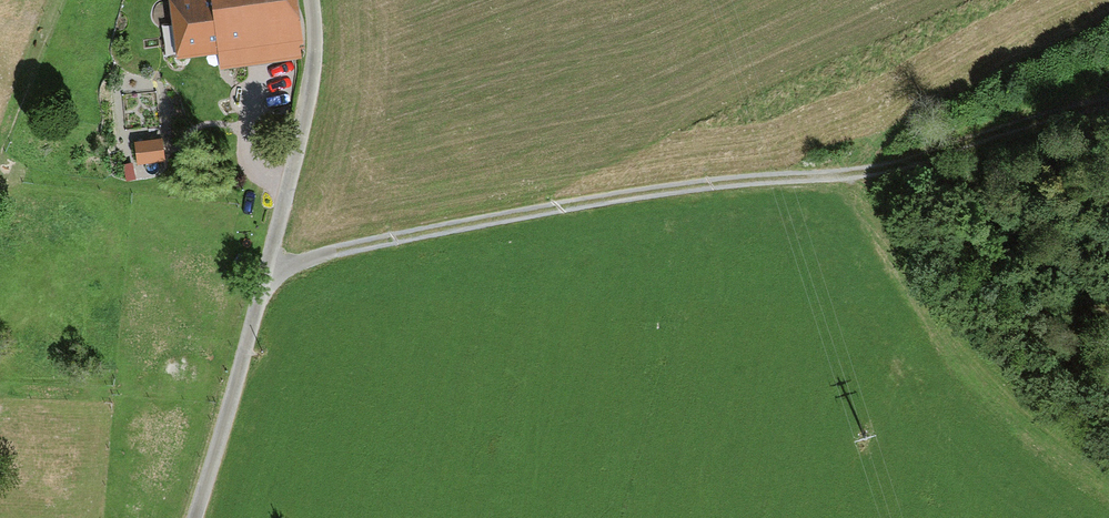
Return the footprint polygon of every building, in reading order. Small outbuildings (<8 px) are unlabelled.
[(174,64),(219,59),(221,74),(294,65),(286,0),(166,0),(174,64)] [(139,170),(166,165),(162,143),(135,148),(139,170)]
